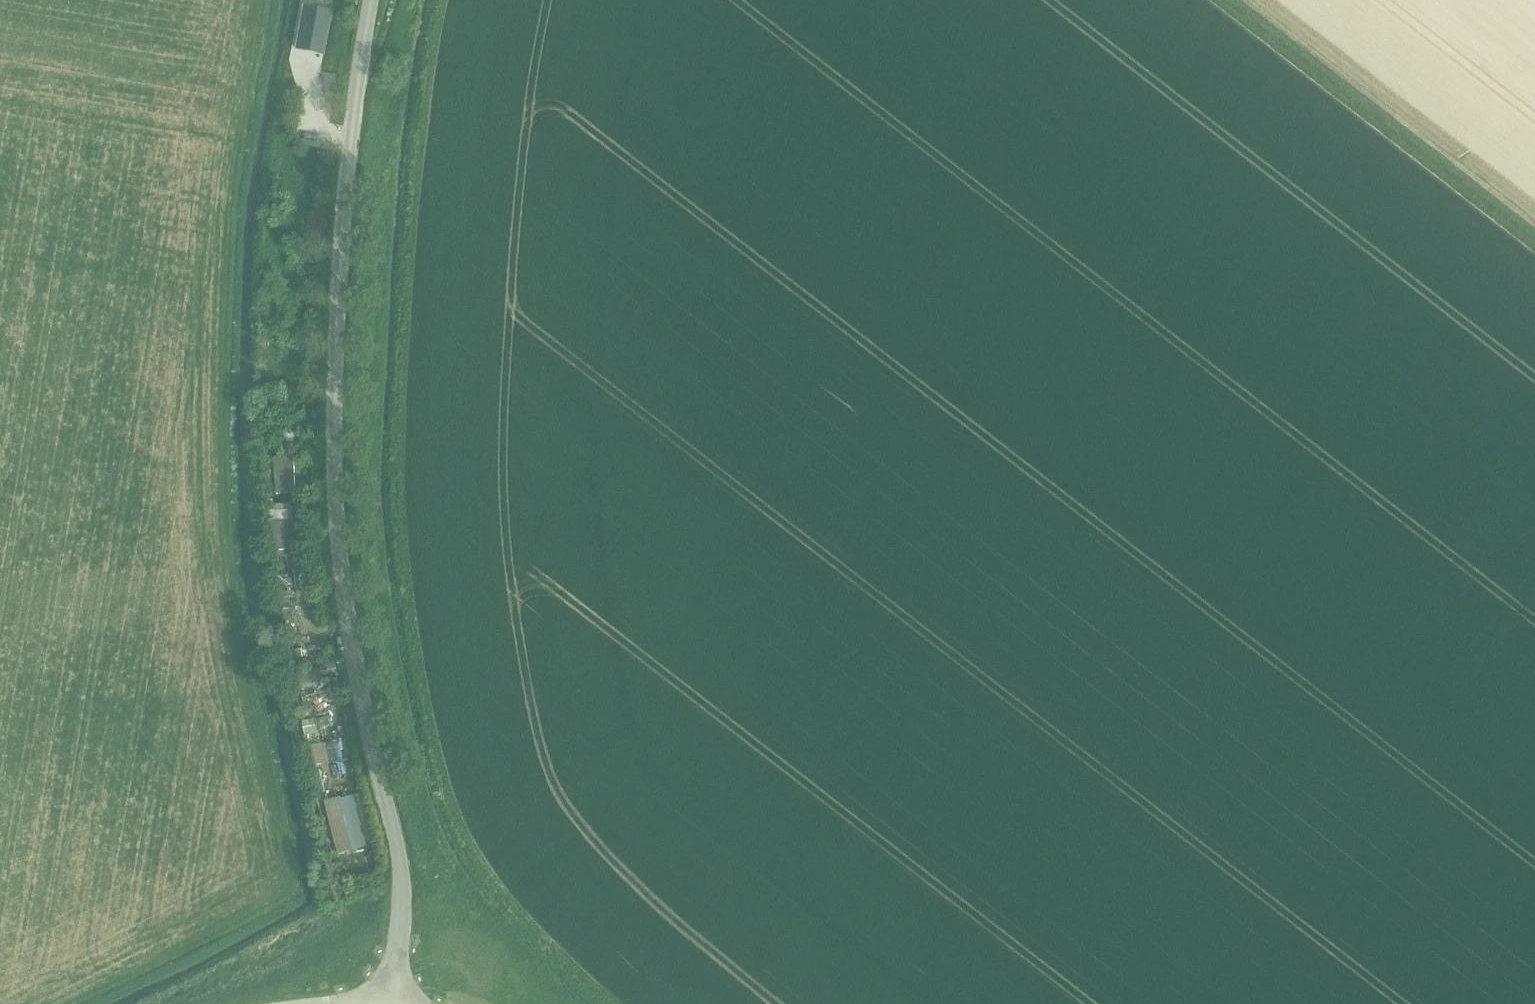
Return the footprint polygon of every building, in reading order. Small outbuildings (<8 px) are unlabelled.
[(331,9),(304,4),(296,49),(323,54),(331,9)] [(335,661),(319,665),(322,675),(337,671),(335,661)] [(303,720),(306,734),(318,731),(315,717),(303,720)]
